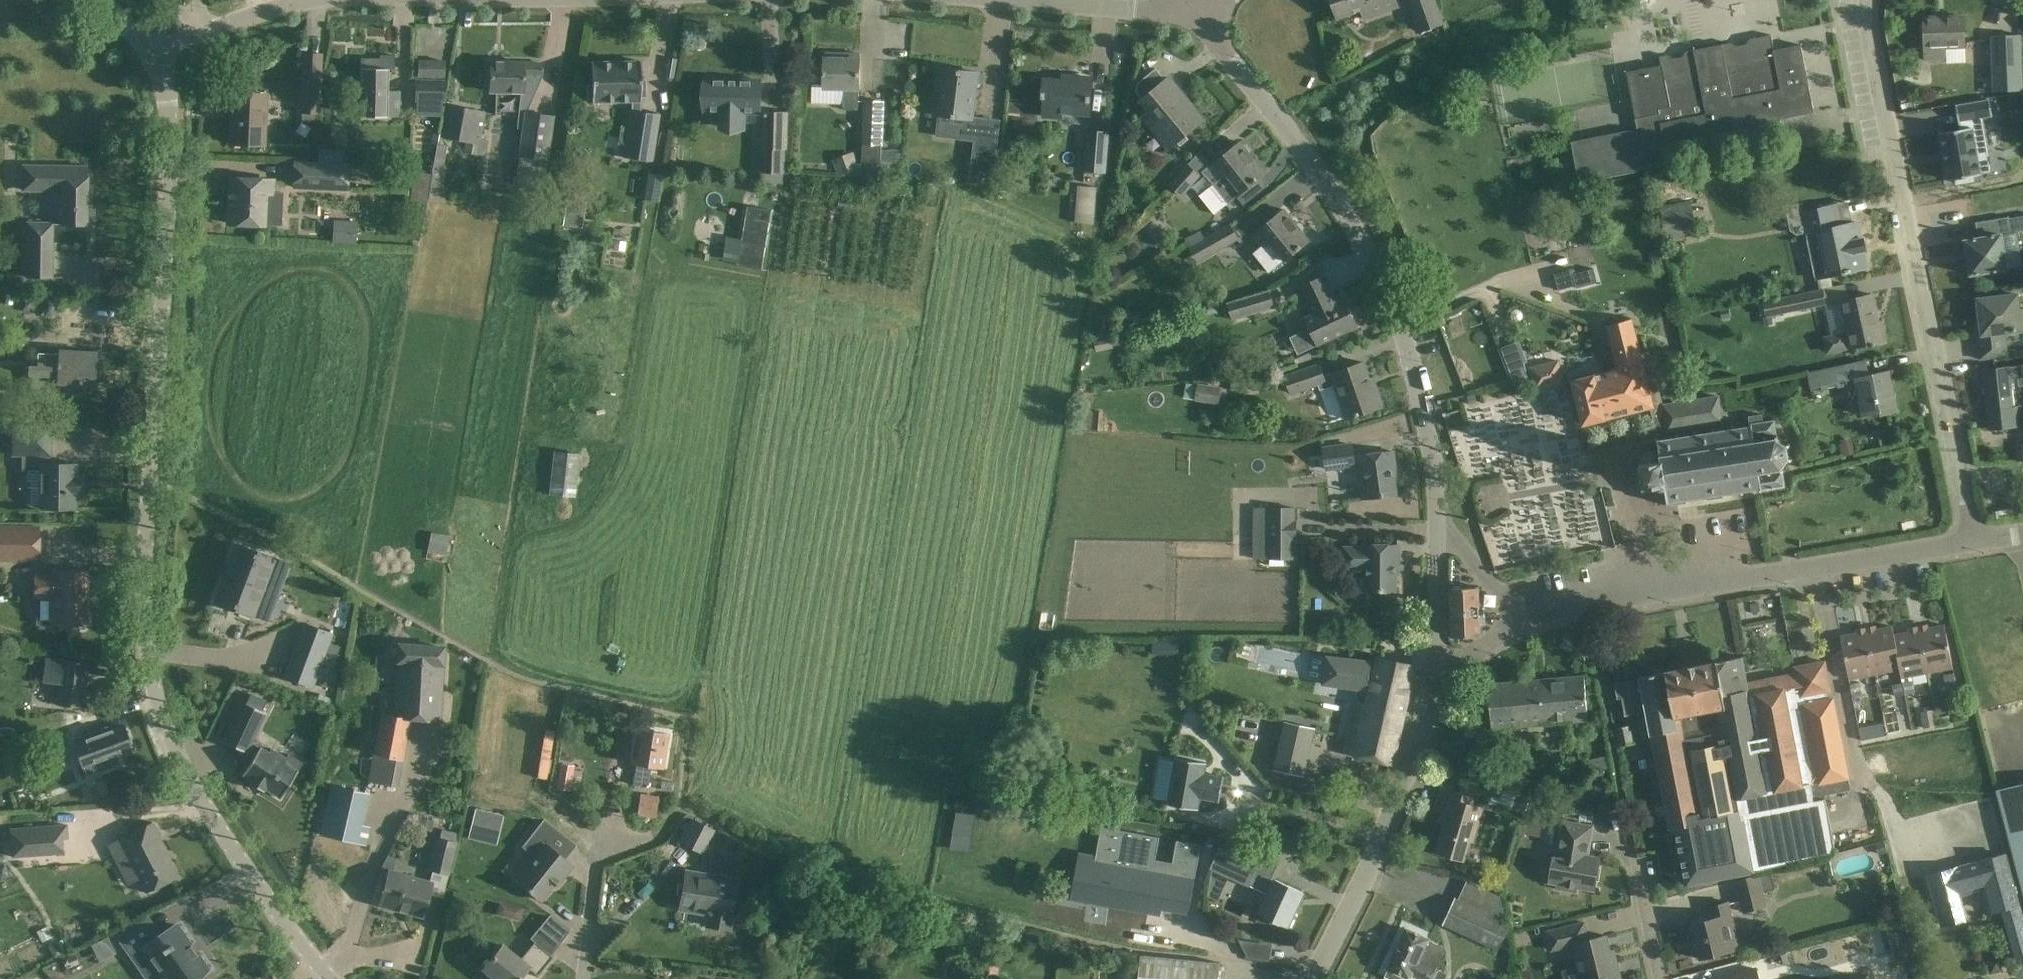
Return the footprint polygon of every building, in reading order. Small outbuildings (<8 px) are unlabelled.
[(1396,0),(1332,0),(1338,18),(1362,10),(1365,19),(1398,7),(1396,0)] [(1434,0),(1409,0),(1420,31),(1442,23),(1434,0)] [(1964,46),(1962,16),(1924,18),(1925,60),(1945,59),(1945,47),(1964,46)] [(1992,35),(1994,91),(2022,90),(2020,34),(1992,35)] [(1627,72),(1638,129),(1661,125),(1667,153),(1693,148),(1782,131),(1780,118),(1814,112),(1801,45),(1774,50),(1771,35),(1750,39),(1746,44),(1735,46),(1730,43),(1686,51),(1683,57),(1673,59),(1667,55),(1659,57),(1661,65),(1627,72)] [(813,84),(813,103),(845,103),(845,107),(860,107),(860,79),(860,59),(843,59),(843,53),(825,52),(825,58),(825,64),(813,64),(813,84)] [(394,57),(379,56),(379,59),(360,59),(360,91),(363,91),(363,114),(398,115),(399,91),(386,90),(387,67),(394,68),(394,57)] [(444,61),(418,61),(417,76),(444,77),(444,61)] [(591,84),(586,85),(586,99),(592,99),(592,102),(632,101),(632,110),(631,110),(625,144),(638,146),(636,159),(651,161),(658,114),(640,111),(640,101),(640,98),(646,97),(645,79),(640,79),(640,61),(591,62),(591,84)] [(490,62),(489,91),(522,92),(535,92),(542,75),(542,63),(490,62)] [(939,67),(933,114),(966,118),(963,139),(975,140),(971,175),(993,177),(999,127),(996,126),(979,123),(980,117),(973,117),(979,72),(939,67)] [(1136,90),(1143,99),(1149,94),(1158,104),(1148,113),(1173,145),(1204,120),(1203,119),(1199,122),(1183,102),(1186,99),(1169,78),(1166,80),(1156,68),(1140,81),(1136,90)] [(349,71),(330,71),(329,92),(348,92),(349,71)] [(1913,73),(1900,80),(1907,94),(1920,87),(1913,73)] [(1093,77),(1074,76),(1074,81),(1044,79),(1043,97),(1046,97),(1045,115),(1063,117),(1063,111),(1090,113),(1093,77)] [(319,78),(302,77),(301,112),(302,112),(302,120),(316,120),(316,113),(318,113),(319,78)] [(415,77),(414,101),(416,101),(416,115),(442,115),(442,101),(445,101),(445,77),(415,77)] [(702,83),(701,102),(706,102),(706,111),(722,112),(721,127),(743,127),(743,112),(759,113),(760,80),(707,79),(707,83),(702,83)] [(1476,83),(1465,87),(1468,99),(1480,96),(1476,83)] [(265,94),(232,93),(230,143),(263,144),(265,94)] [(1992,116),(1989,99),(1956,105),(1959,122),(1960,122),(1961,129),(1940,133),(1948,180),(1956,179),(1956,183),(1974,180),(1973,176),(1980,174),(1976,151),(1987,149),(1982,118),(1992,116)] [(883,100),(865,100),(864,144),(863,144),(863,164),(859,164),(854,152),(834,160),(840,176),(897,180),(900,149),(882,149),(882,144),(883,100)] [(446,125),(444,137),(474,142),(471,154),(484,156),(487,140),(479,138),(484,112),(450,105),(446,125)] [(553,117),(525,112),(518,156),(519,156),(516,175),(543,179),(546,161),(553,117)] [(765,113),(764,171),(770,171),(784,171),(784,147),(786,147),(787,113),(765,113)] [(1638,129),(1627,131),(1636,171),(1669,165),(1667,153),(1661,125),(1638,129)] [(1110,132),(1088,130),(1085,171),(1106,173),(1110,132)] [(1579,182),(1636,171),(1627,131),(1571,142),(1579,182)] [(1210,167),(1203,172),(1213,184),(1228,203),(1240,193),(1250,185),(1266,173),(1241,142),(1225,154),(1210,167)] [(415,171),(409,201),(426,205),(428,197),(444,201),(447,187),(439,186),(446,146),(438,144),(433,175),(415,171)] [(349,164),(296,162),(295,187),(348,190),(349,164)] [(1200,177),(1188,165),(1170,185),(1182,196),(1200,177)] [(87,167),(23,166),(22,190),(62,191),(62,225),(86,225),(87,167)] [(646,172),(645,196),(656,196),(657,173),(646,172)] [(228,179),(226,223),(246,223),(264,224),(280,225),(282,194),(273,193),(274,181),(266,180),(248,179),(228,179)] [(1096,187),(1079,186),(1077,223),(1094,224),(1096,187)] [(566,197),(562,225),(581,228),(585,199),(566,197)] [(840,198),(839,207),(852,209),(854,200),(840,198)] [(1691,201),(1660,206),(1667,241),(1668,240),(1682,238),(1698,235),(1691,201)] [(1803,203),(1785,207),(1790,228),(1797,234),(1805,232),(1815,279),(1817,278),(1830,275),(1847,272),(1867,268),(1864,252),(1864,251),(1866,251),(1863,238),(1861,238),(1857,222),(1833,227),(1828,206),(1809,211),(1805,211),(1803,203)] [(746,209),(737,268),(761,272),(770,213),(746,209)] [(1269,222),(1254,234),(1263,245),(1254,251),(1270,271),(1285,259),(1286,259),(1294,253),(1310,240),(1285,209),(1269,222)] [(1964,270),(1967,273),(1970,272),(1970,275),(2007,268),(2001,234),(2022,230),(2022,217),(2008,219),(2008,217),(1976,222),(1978,237),(1964,240),(1967,259),(1965,259),(1963,264),(1964,270)] [(357,221),(334,220),(333,242),(356,244),(357,221)] [(52,223),(28,223),(27,277),(51,278),(52,223)] [(1230,224),(1207,238),(1213,250),(1215,253),(1239,239),(1230,224)] [(1667,247),(1658,249),(1661,263),(1670,261),(1667,247)] [(1559,257),(1542,261),(1548,284),(1556,282),(1558,292),(1572,288),(1568,271),(1563,272),(1559,257)] [(1315,278),(1311,267),(1287,278),(1291,288),(1315,278)] [(1333,291),(1326,275),(1298,288),(1311,315),(1305,318),(1310,328),(1291,337),(1299,354),(1318,345),(1358,326),(1345,299),(1336,303),(1331,292),(1333,291)] [(1830,275),(1817,278),(1819,287),(1832,285),(1830,275)] [(1825,303),(1822,288),(1764,301),(1767,316),(1825,303)] [(1275,307),(1271,290),(1228,303),(1232,319),(1275,307)] [(18,305),(23,310),(29,311),(34,308),(35,301),(31,295),(24,294),(19,298),(18,305)] [(1876,312),(1872,294),(1841,301),(1847,332),(1851,348),(1851,350),(1886,343),(1882,321),(1875,323),(1873,313),(1876,312)] [(2017,294),(1977,299),(1982,335),(1977,335),(1980,359),(1999,357),(2007,356),(2005,333),(2022,331),(2022,308),(2019,309),(2017,294)] [(39,310),(45,316),(52,317),(58,313),(59,305),(54,299),(46,298),(40,302),(39,310)] [(1692,306),(1682,308),(1683,316),(1694,314),(1692,306)] [(1139,309),(1127,312),(1130,325),(1142,322),(1139,309)] [(1651,406),(1651,408),(1653,407),(1651,402),(1660,400),(1654,375),(1645,377),(1631,320),(1608,326),(1619,369),(1601,374),(1607,395),(1618,392),(1620,399),(1632,396),(1635,410),(1651,406)] [(1851,348),(1847,332),(1824,337),(1827,353),(1851,348)] [(1115,337),(1095,341),(1097,351),(1114,348),(1114,346),(1117,346),(1115,337)] [(1528,362),(1520,341),(1502,348),(1514,381),(1528,377),(1525,363),(1528,362)] [(60,350),(59,350),(59,352),(38,351),(38,361),(37,361),(37,365),(28,365),(28,373),(32,374),(31,387),(57,388),(56,389),(80,390),(81,382),(92,383),(92,384),(93,385),(95,353),(94,352),(94,353),(60,351),(60,350)] [(1565,383),(1559,360),(1529,367),(1535,390),(1565,383)] [(1869,375),(1866,361),(1808,373),(1811,388),(1821,386),(1822,390),(1844,385),(1844,381),(1855,378),(1863,415),(1879,412),(1880,415),(1897,411),(1889,370),(1869,375)] [(1369,378),(1364,362),(1332,373),(1333,375),(1326,377),(1321,365),(1287,376),(1293,393),(1320,384),(1322,389),(1337,384),(1342,400),(1323,407),(1330,425),(1348,418),(1383,406),(1373,377),(1369,378)] [(2004,368),(1984,370),(1990,429),(2010,427),(2022,426),(2022,412),(2022,406),(2015,406),(2013,379),(2019,378),(2020,386),(2022,386),(2022,366),(2004,368)] [(1607,395),(1601,374),(1573,381),(1584,423),(1635,410),(1632,396),(1620,399),(1618,392),(1607,395)] [(1222,387),(1199,383),(1196,400),(1219,404),(1222,387)] [(1653,407),(1651,408),(1658,437),(1655,436),(1654,439),(1658,442),(1659,454),(1659,455),(1652,449),(1646,451),(1641,456),(1642,462),(1640,462),(1643,486),(1657,484),(1657,487),(1660,489),(1665,488),(1667,501),(1665,504),(1666,505),(1669,502),(1670,502),(1670,505),(1689,503),(1688,499),(1759,488),(1760,492),(1762,491),(1762,490),(1785,486),(1783,472),(1784,471),(1782,468),(1788,459),(1792,460),(1792,458),(1789,457),(1787,446),(1791,444),(1789,442),(1786,444),(1778,439),(1779,435),(1777,434),(1774,419),(1762,422),(1761,414),(1748,416),(1750,426),(1734,428),(1733,423),(1730,424),(1730,429),(1723,430),(1718,395),(1662,406),(1660,400),(1651,402),(1653,407)] [(1103,412),(1089,411),(1087,429),(1102,430),(1103,412)] [(12,454),(21,455),(21,470),(26,470),(26,480),(29,480),(29,503),(41,503),(41,508),(76,509),(76,491),(79,491),(79,480),(76,480),(76,463),(46,463),(46,455),(49,455),(50,427),(12,426),(12,454)] [(1841,444),(1838,445),(1843,457),(1856,453),(1851,437),(1840,440),(1841,444)] [(1354,456),(1352,445),(1323,449),(1326,469),(1362,464),(1364,480),(1362,480),(1364,499),(1396,494),(1392,470),(1396,469),(1393,451),(1354,456)] [(580,454),(554,451),(549,494),(575,497),(580,454)] [(1255,545),(1255,558),(1270,558),(1284,558),(1293,558),(1293,538),(1297,538),(1297,522),(1294,522),(1294,508),(1271,507),(1271,545),(1255,545)] [(2022,507),(2014,508),(2015,515),(2022,514),(2022,507)] [(2000,510),(1992,511),(1993,518),(2001,517),(2000,510)] [(0,527),(0,559),(37,560),(37,528),(0,527)] [(449,536),(431,533),(427,551),(445,555),(449,536)] [(236,544),(215,602),(252,616),(267,621),(278,591),(289,563),(274,557),(236,544)] [(1346,548),(1346,567),(1365,567),(1365,591),(1395,591),(1395,566),(1398,566),(1398,545),(1365,545),(1365,548),(1346,548)] [(1313,554),(1313,569),(1325,570),(1325,554),(1313,554)] [(85,572),(51,572),(51,575),(35,575),(35,598),(51,598),(51,624),(85,624),(85,572)] [(1479,594),(1479,587),(1451,588),(1453,637),(1481,635),(1480,628),(1485,628),(1484,594),(1479,594)] [(311,687),(331,633),(305,624),(286,678),(311,687)] [(1919,630),(1927,672),(1953,667),(1944,625),(1919,630)] [(1874,673),(1899,668),(1894,635),(1892,626),(1866,631),(1874,673)] [(1927,672),(1919,630),(1894,635),(1899,668),(1901,677),(1927,672)] [(1874,673),(1866,631),(1840,636),(1849,678),(1874,673)] [(1169,640),(1153,640),(1153,654),(1169,654),(1169,640)] [(443,647),(398,644),(393,716),(381,716),(369,780),(397,786),(411,719),(438,721),(443,647)] [(1326,655),(1322,684),(1369,691),(1370,686),(1372,686),(1366,711),(1370,712),(1367,724),(1353,721),(1346,752),(1373,759),(1392,763),(1416,665),(1396,661),(1379,657),(1373,680),(1370,679),(1373,660),(1326,655)] [(1636,713),(1642,743),(1652,741),(1669,829),(1675,828),(1687,885),(1755,871),(1835,851),(1825,799),(1814,802),(1812,796),(1851,788),(1832,699),(1828,699),(1827,693),(1832,692),(1825,658),(1793,665),(1794,672),(1747,681),(1742,656),(1691,666),(1663,672),(1669,707),(1636,713)] [(46,658),(43,681),(59,683),(57,704),(83,707),(88,664),(46,658)] [(1636,713),(1669,707),(1663,672),(1640,676),(1640,678),(1614,683),(1617,698),(1621,698),(1624,715),(1636,713)] [(1956,684),(1954,673),(1944,674),(1946,686),(1956,684)] [(1588,720),(1584,675),(1488,684),(1492,728),(1512,726),(1561,722),(1564,746),(1577,745),(1574,721),(1588,720)] [(1913,681),(1902,683),(1904,695),(1915,692),(1913,681)] [(1862,694),(1860,682),(1850,684),(1852,696),(1862,694)] [(1904,695),(1902,683),(1893,685),(1895,696),(1904,695)] [(247,753),(248,751),(252,742),(265,713),(241,701),(222,741),(247,753)] [(1935,710),(1921,712),(1924,727),(1938,725),(1935,710)] [(1898,715),(1884,718),(1887,735),(1902,732),(1898,715)] [(1276,768),(1304,775),(1314,729),(1307,727),(1287,723),(1276,768)] [(75,742),(73,743),(82,766),(83,766),(84,768),(87,775),(120,763),(119,760),(116,754),(132,748),(126,732),(125,728),(123,725),(108,731),(107,728),(106,727),(87,734),(74,739),(75,742)] [(1634,743),(1630,725),(1617,727),(1621,745),(1634,743)] [(1866,725),(1859,727),(1861,740),(1877,737),(1876,732),(1866,725)] [(668,734),(634,728),(629,763),(636,764),(633,784),(648,787),(651,767),(663,769),(668,734)] [(259,747),(252,742),(248,751),(254,755),(242,774),(251,779),(249,782),(262,791),(264,788),(280,798),(302,763),(288,754),(286,758),(270,748),(268,752),(260,747),(259,747)] [(1220,801),(1224,776),(1223,776),(1223,777),(1204,773),(1206,764),(1207,764),(1207,762),(1176,757),(1175,758),(1176,758),(1168,803),(1167,803),(1167,804),(1198,810),(1199,808),(1198,808),(1200,798),(1218,801),(1220,801)] [(558,775),(556,788),(570,790),(572,777),(558,775)] [(1996,790),(2022,891),(2022,783),(1996,790)] [(1529,796),(1488,784),(1483,800),(1525,812),(1529,796)] [(368,794),(331,785),(320,834),(358,842),(365,844),(368,828),(361,827),(368,794)] [(1476,797),(1442,787),(1435,811),(1447,814),(1436,852),(1465,860),(1471,840),(1473,840),(1483,807),(1474,805),(1476,797)] [(658,795),(639,793),(637,814),(655,817),(658,795)] [(499,830),(503,814),(475,807),(471,823),(499,830)] [(957,811),(953,833),(973,836),(977,814),(957,811)] [(1526,818),(1526,822),(1546,825),(1548,816),(1526,818)] [(574,843),(543,819),(521,846),(535,857),(516,881),(540,900),(556,880),(559,882),(572,865),(564,858),(575,844),(574,843)] [(713,829),(692,819),(680,842),(701,853),(713,829)] [(1593,826),(1563,821),(1557,858),(1554,857),(1549,882),(1558,883),(1557,888),(1576,892),(1577,887),(1594,889),(1600,858),(1588,855),(1593,826)] [(152,822),(109,844),(116,859),(126,854),(145,893),(177,877),(165,853),(167,852),(152,822)] [(67,824),(10,829),(12,857),(63,853),(62,838),(50,839),(49,827),(67,826),(67,824)] [(1101,826),(1089,895),(1189,914),(1202,844),(1177,840),(1173,862),(1156,859),(1159,837),(1101,826)] [(429,869),(448,873),(455,842),(436,838),(429,869)] [(1224,838),(1210,869),(1250,886),(1251,885),(1269,893),(1261,912),(1288,925),(1303,892),(1272,878),(1278,863),(1255,853),(1259,843),(1251,840),(1247,849),(1224,838)] [(1885,840),(1876,842),(1879,854),(1888,851),(1885,840)] [(1956,890),(1986,882),(1993,911),(2003,908),(2017,958),(2022,957),(2022,919),(2006,854),(1929,875),(1942,925),(1964,919),(1956,890)] [(431,883),(387,871),(384,885),(379,904),(422,916),(431,883)] [(678,883),(676,895),(681,895),(679,909),(682,909),(682,906),(705,910),(707,913),(708,914),(706,925),(726,929),(728,929),(733,899),(736,880),(729,878),(729,882),(698,877),(699,873),(685,871),(683,884),(678,883)] [(1760,875),(1736,881),(1743,911),(1767,905),(1764,892),(1760,875)] [(1514,924),(1457,898),(1444,925),(1502,952),(1514,924)] [(499,901),(496,914),(502,916),(509,911),(511,904),(499,901)] [(1740,948),(1728,902),(1709,907),(1712,918),(1691,924),(1700,959),(1740,948)] [(117,937),(146,978),(158,969),(165,978),(195,978),(207,971),(174,924),(154,938),(141,920),(148,915),(147,914),(115,937),(116,938),(117,937)] [(559,944),(570,931),(550,915),(539,928),(559,944)] [(1584,922),(1548,931),(1553,949),(1573,944),(1581,978),(1614,978),(1621,977),(1614,950),(1610,951),(1607,935),(1589,940),(1584,922)] [(38,934),(42,942),(53,936),(49,928),(38,934)] [(1387,976),(1392,978),(1403,978),(1405,976),(1406,976),(1410,978),(1412,974),(1422,978),(1445,978),(1448,973),(1440,969),(1436,967),(1446,947),(1428,939),(1425,937),(1407,929),(1388,968),(1390,969),(1387,976)] [(534,942),(519,960),(501,945),(482,968),(496,978),(517,978),(527,967),(537,975),(552,957),(534,942)] [(1114,948),(1112,954),(1138,960),(1139,953),(1114,948)] [(1141,978),(1219,978),(1220,963),(1145,955),(1141,978)] [(1757,968),(1730,975),(1731,978),(1760,978),(1757,968)]
